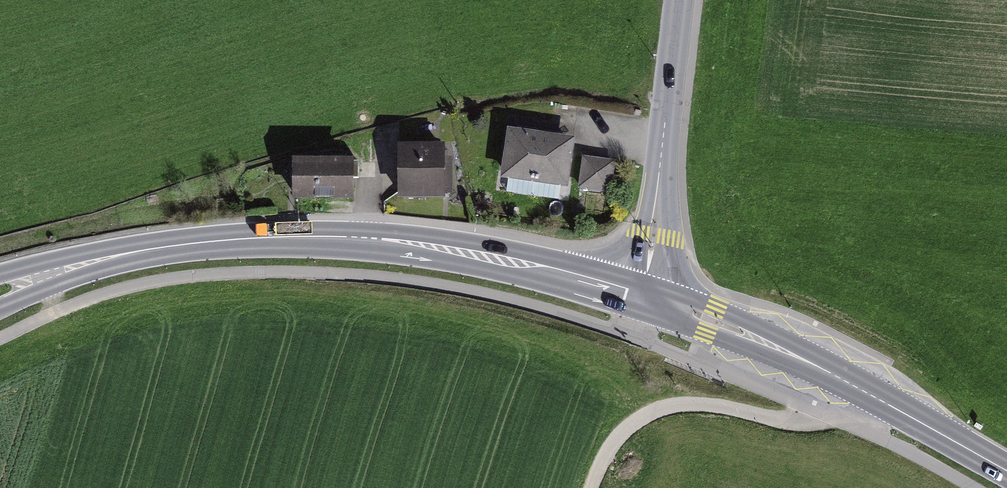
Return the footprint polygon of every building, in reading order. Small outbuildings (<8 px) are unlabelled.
[(576,140),(509,131),(501,183),(568,192),(576,140)] [(443,148),(399,150),(401,202),(445,201),(443,148)] [(616,169),(584,164),(579,195),(611,200),(616,169)] [(354,166),(294,165),(293,204),(353,205),(354,166)]
